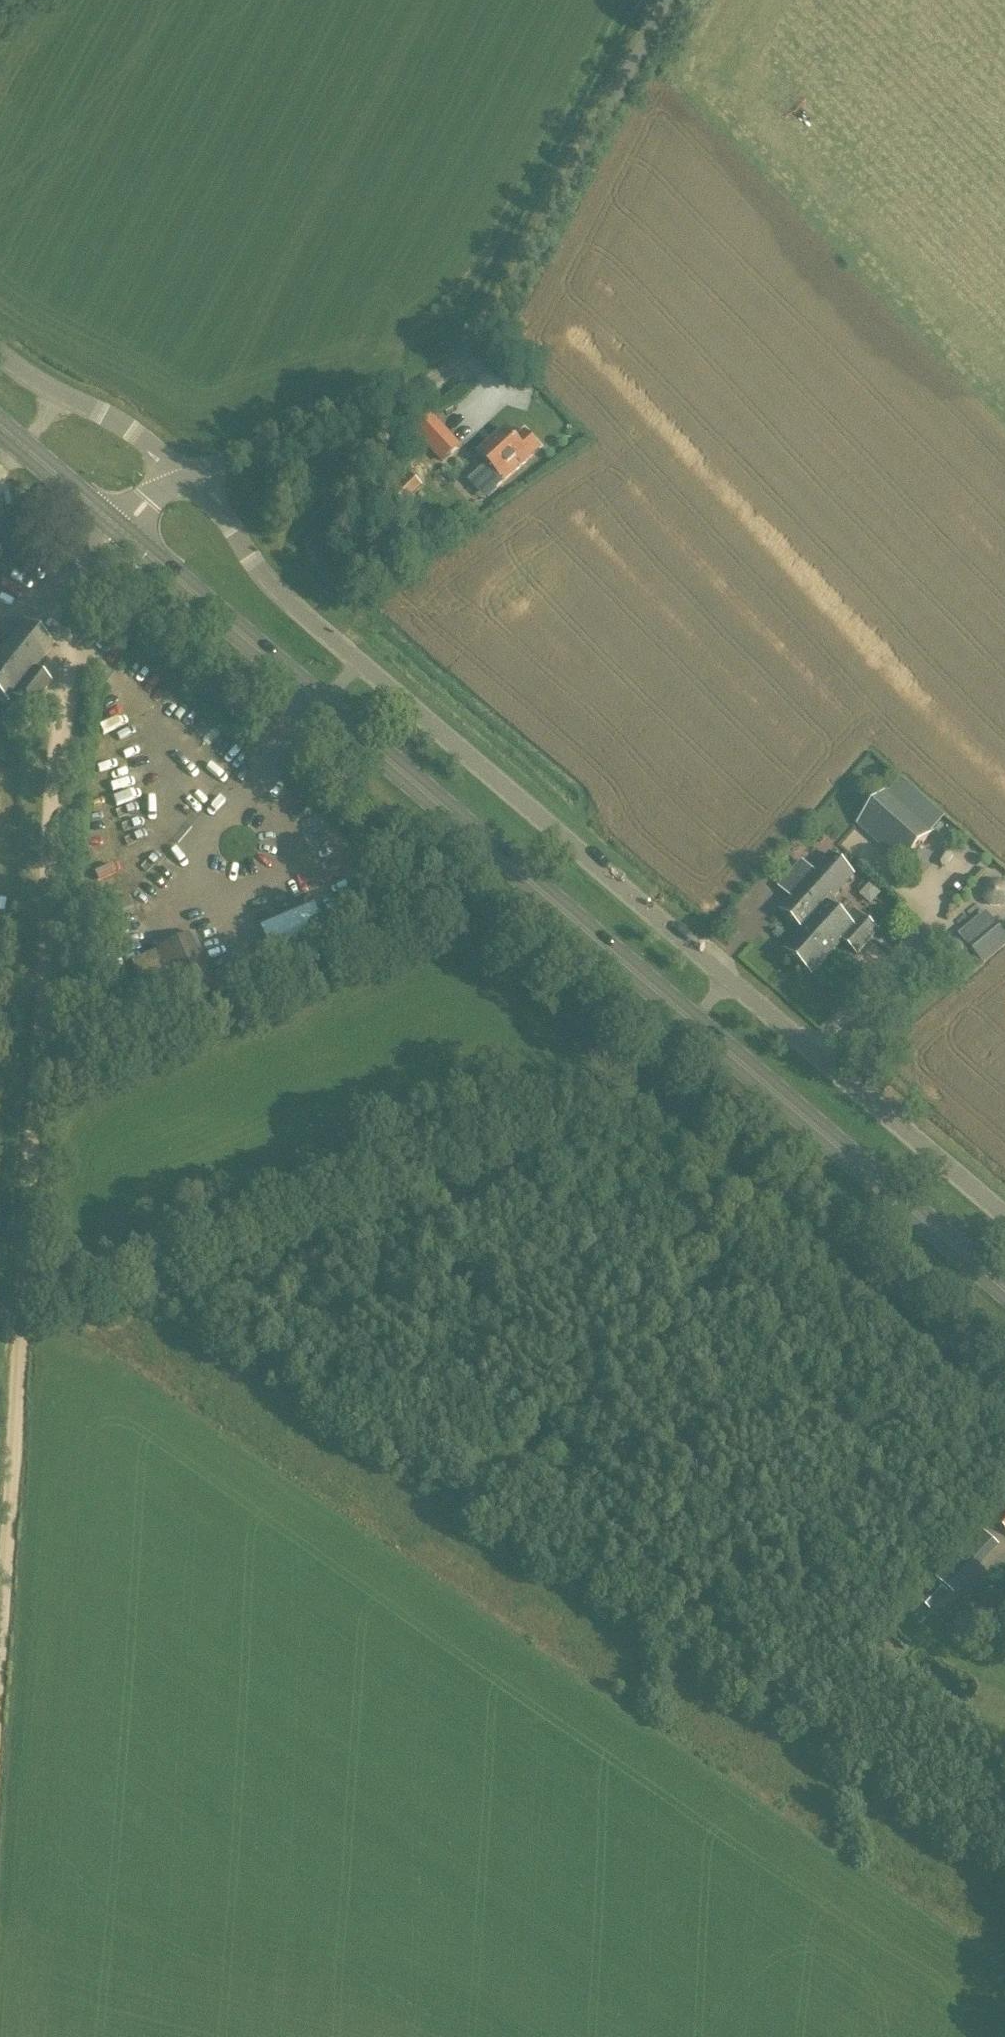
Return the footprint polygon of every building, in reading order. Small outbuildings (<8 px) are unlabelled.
[(433,450),(449,436),(431,417),(415,431),(433,450)] [(477,453),(488,464),(479,475),(498,496),(545,453),(525,430),(515,439),(505,429),(477,453)] [(422,486),(410,474),(390,494),(402,506),(422,486)] [(8,702),(12,697),(29,710),(50,683),(34,670),(52,646),(23,622),(2,649),(0,647),(0,696),(8,702)] [(857,825),(902,866),(933,831),(888,790),(857,825)] [(779,910),(802,930),(783,951),(812,976),(842,942),(857,955),(878,931),(853,908),(844,918),(829,904),(855,875),(830,853),(779,910)] [(262,927),(278,963),(329,940),(314,905),(262,927)] [(982,965),(1004,944),(1004,930),(986,910),(956,938),(982,965)] [(131,962),(156,1018),(219,990),(194,934),(131,962)] [(990,1518),(1004,1531),(1004,1501),(990,1518)] [(1000,1547),(980,1529),(935,1578),(954,1597),(1000,1547)]
